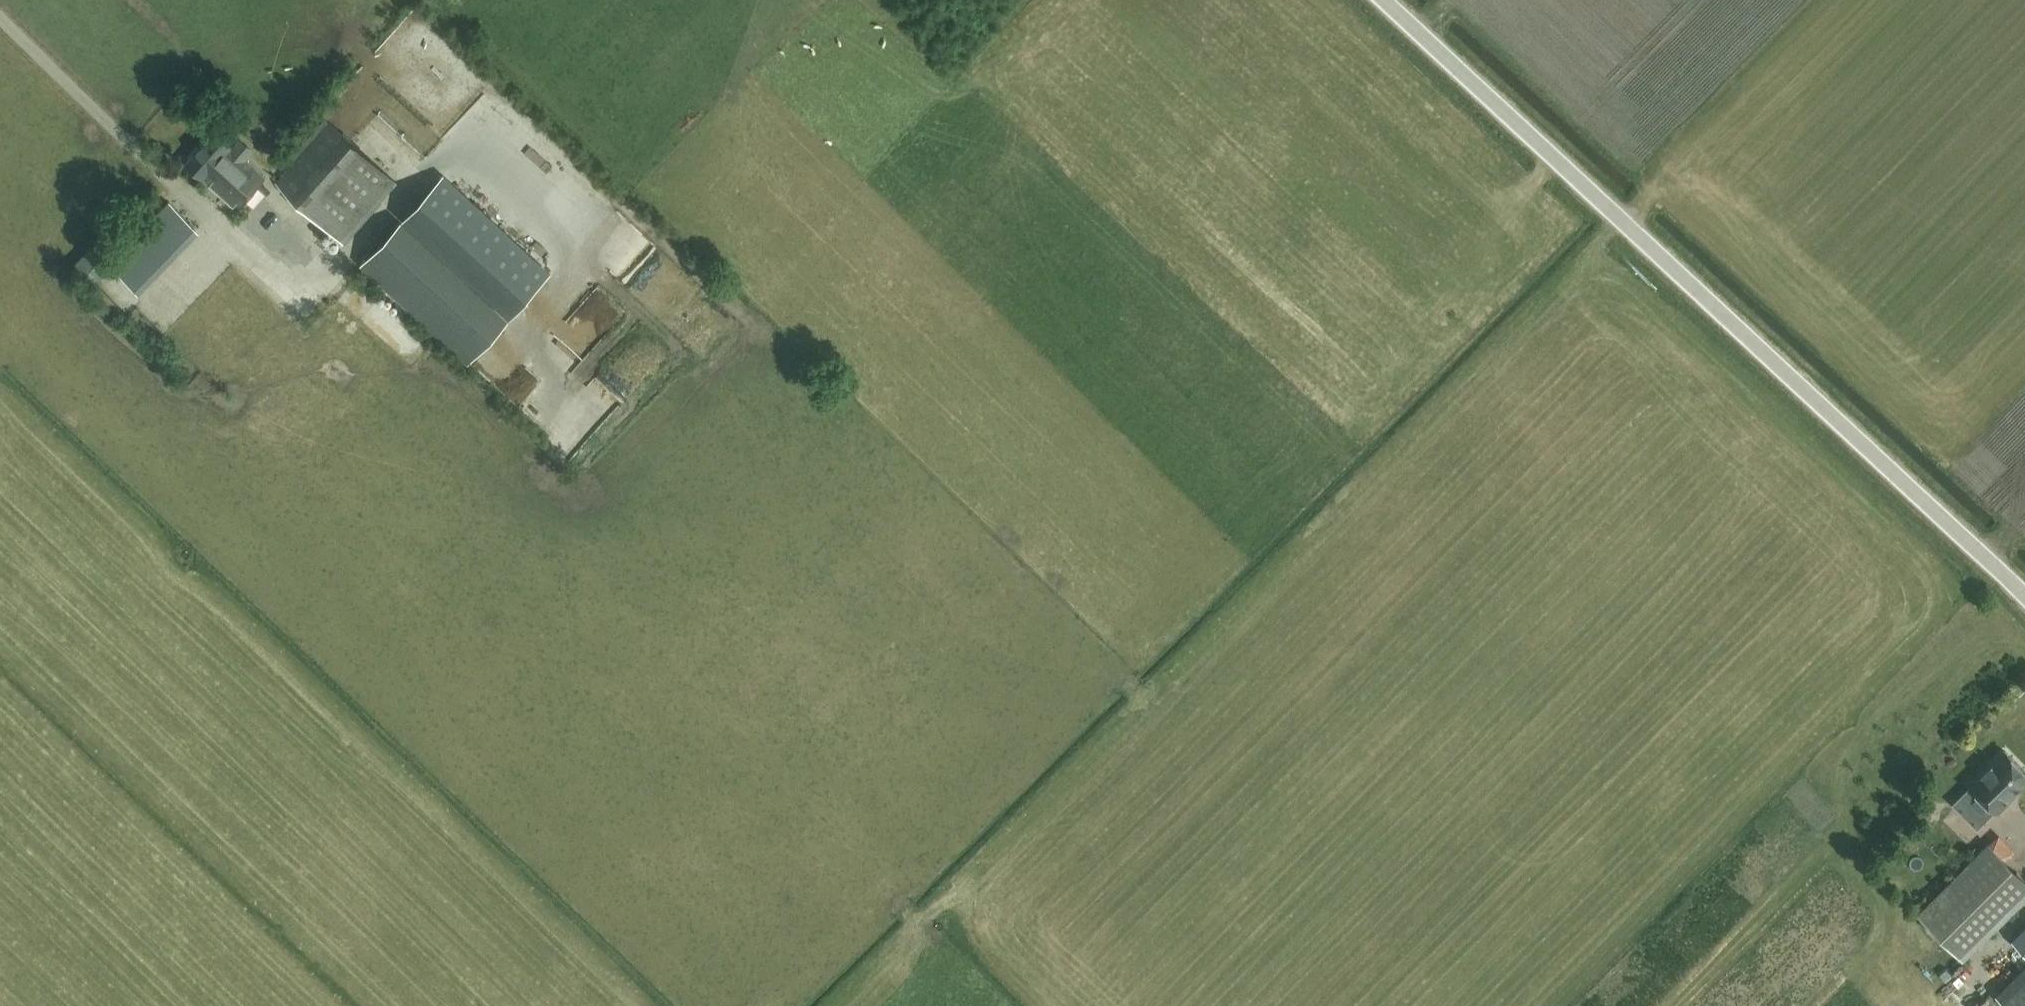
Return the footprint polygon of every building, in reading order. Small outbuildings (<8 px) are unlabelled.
[(331,120),(276,182),(343,243),(343,242),(396,182),(359,147),(360,146),(331,120)] [(186,161),(203,177),(237,208),(266,177),(214,130),(186,161)] [(165,202),(123,245),(145,268),(188,225),(165,202)] [(124,311),(138,298),(126,286),(113,299),(124,311)] [(1997,812),(2010,800),(2008,798),(2024,781),(2024,770),(2005,750),(1992,763),(1990,762),(1969,783),(1971,786),(1954,803),(1977,826),(1995,809),(1997,812)] [(1989,843),(1919,913),(1963,957),(2024,896),(2024,879),(1989,843)] [(2012,939),(2024,952),(2024,926),(2012,939)] [(1997,995),(2008,1005),(2024,1005),(2024,967),(1997,995)]
